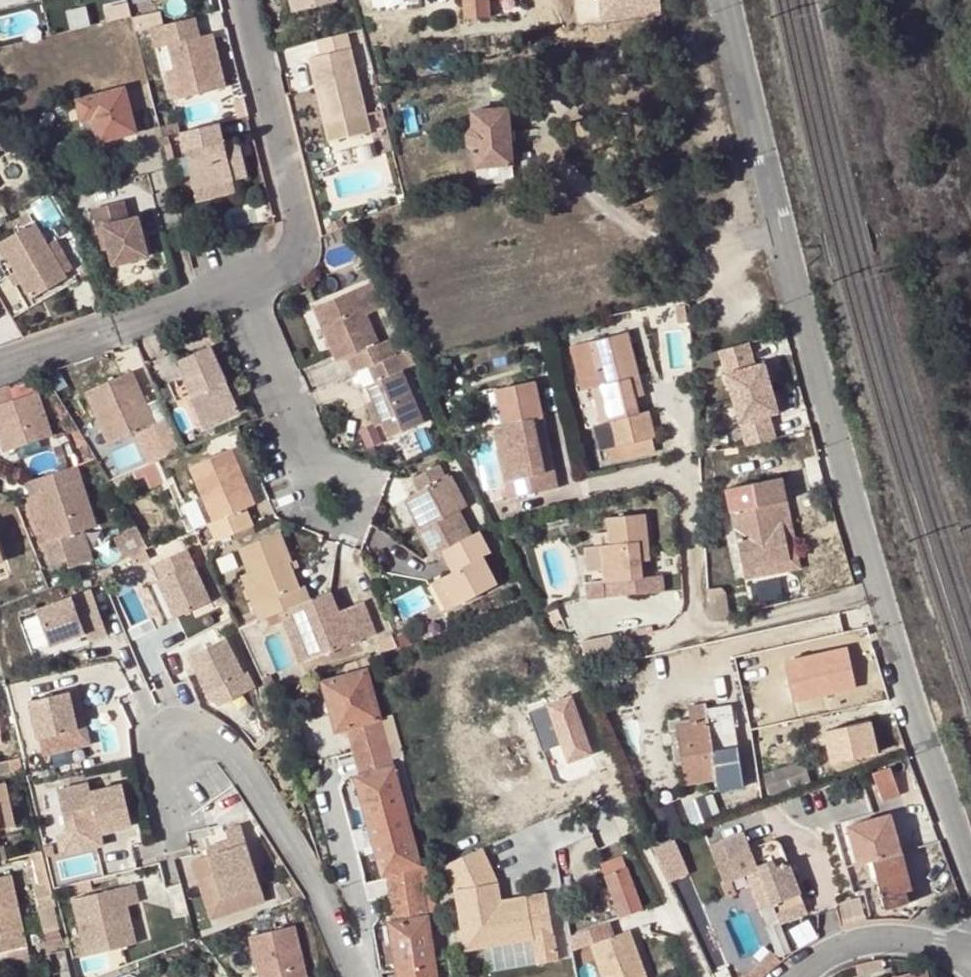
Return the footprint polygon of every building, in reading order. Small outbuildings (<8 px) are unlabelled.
[(303,12),(300,0),(293,0),(296,13),(303,12)] [(303,12),(340,2),(340,0),(300,0),(303,12)] [(468,17),(492,16),(491,0),(467,0),(468,17)] [(155,31),(161,30),(159,21),(137,26),(139,35),(155,31)] [(193,42),(203,40),(199,21),(188,23),(193,42)] [(172,48),(178,72),(185,101),(230,89),(217,36),(203,40),(193,42),(188,23),(161,30),(155,31),(160,51),(172,48)] [(375,136),(351,37),(323,44),(326,59),(314,62),(322,97),(330,95),(337,126),(330,128),(334,146),(375,136)] [(176,103),(185,101),(178,72),(169,75),(176,103)] [(127,87),(77,101),(83,121),(92,119),(99,142),(110,139),(113,152),(143,143),(127,87)] [(330,128),(337,126),(330,95),(322,97),(330,128)] [(513,182),(510,109),(474,112),(478,185),(513,182)] [(379,115),(384,133),(392,131),(387,113),(379,115)] [(165,143),(184,138),(181,127),(163,132),(165,143)] [(200,196),(239,186),(252,183),(242,144),(229,148),(223,128),(184,138),(200,196)] [(167,151),(172,171),(178,169),(173,150),(167,151)] [(241,194),(239,186),(200,196),(202,205),(241,194)] [(54,196),(33,206),(48,237),(69,227),(54,196)] [(147,251),(137,213),(128,215),(123,196),(92,204),(97,223),(103,221),(113,260),(147,251)] [(29,210),(19,215),(24,223),(0,237),(0,240),(15,266),(22,278),(31,294),(66,275),(29,210)] [(350,228),(346,219),(332,225),(336,235),(350,228)] [(8,270),(14,282),(22,278),(15,266),(8,270)] [(314,305),(337,359),(347,355),(354,371),(372,364),(391,355),(396,353),(389,337),(378,341),(355,287),(314,305)] [(641,374),(630,330),(591,340),(598,368),(607,366),(611,381),(593,386),(593,387),(602,422),(612,420),(619,446),(655,436),(649,416),(642,417),(637,397),(632,377),(641,374)] [(571,345),(583,389),(593,387),(593,386),(611,381),(607,366),(598,368),(591,340),(571,345)] [(720,346),(734,395),(773,384),(771,379),(765,359),(756,362),(749,340),(720,346)] [(236,407),(209,341),(177,354),(190,388),(187,389),(200,422),(236,407)] [(381,419),(388,434),(419,421),(391,355),(372,364),(378,378),(366,383),(372,397),(381,419)] [(771,357),(765,359),(771,379),(777,377),(771,357)] [(165,410),(152,416),(130,364),(84,384),(95,411),(107,437),(150,419),(162,447),(178,440),(165,410)] [(646,394),(641,374),(632,377),(637,397),(646,394)] [(493,427),(509,496),(559,485),(555,466),(545,468),(534,419),(544,416),(536,381),(495,390),(503,425),(493,427)] [(12,398),(6,383),(0,385),(0,446),(1,450),(49,434),(35,391),(12,398)] [(773,384),(734,395),(748,442),(777,436),(770,411),(780,409),(774,389),(773,384)] [(774,389),(780,409),(786,407),(780,387),(774,389)] [(374,422),(381,419),(372,397),(364,400),(374,422)] [(95,411),(89,413),(101,440),(107,437),(95,411)] [(534,419),(545,468),(555,466),(544,416),(534,419)] [(393,438),(400,453),(433,439),(426,423),(393,438)] [(215,539),(252,524),(245,507),(254,503),(231,448),(190,464),(212,521),(208,522),(215,539)] [(91,524),(71,462),(20,479),(25,493),(31,491),(39,515),(47,539),(37,542),(44,564),(63,558),(65,566),(88,559),(78,528),(91,524)] [(453,473),(448,476),(441,463),(414,475),(420,489),(412,492),(422,514),(428,511),(432,522),(420,528),(432,554),(442,549),(473,534),(462,512),(470,508),(453,473)] [(739,531),(746,568),(794,558),(786,521),(782,502),(790,500),(785,477),(730,487),(739,531)] [(23,494),(30,517),(39,515),(31,491),(25,493),(23,494)] [(415,517),(422,514),(412,492),(405,495),(415,517)] [(782,502),(786,521),(794,558),(746,568),(748,576),(803,564),(794,520),(790,500),(782,502)] [(428,511),(422,514),(415,517),(420,528),(432,522),(428,511)] [(603,595),(667,589),(665,574),(646,576),(644,560),(643,548),(652,547),(648,512),(608,516),(609,528),(611,543),(602,544),(604,567),(605,579),(602,579),(603,595)] [(593,529),(595,545),(602,544),(611,543),(609,528),(593,529)] [(442,549),(450,563),(456,561),(459,567),(453,570),(443,575),(457,603),(499,583),(485,556),(492,553),(481,531),(473,534),(442,549)] [(277,532),(236,549),(247,575),(258,602),(251,605),(257,621),(279,611),(291,606),(302,602),(286,563),(290,561),(277,532)] [(604,567),(602,544),(595,545),(585,546),(587,568),(604,567)] [(652,547),(643,548),(644,560),(653,559),(652,547)] [(177,617),(211,600),(187,548),(156,563),(163,578),(159,579),(177,617)] [(459,567),(456,561),(450,563),(453,570),(459,567)] [(251,605),(258,602),(247,575),(240,578),(251,605)] [(448,608),(457,603),(443,575),(434,579),(448,608)] [(159,579),(150,584),(167,621),(177,617),(159,579)] [(603,595),(602,579),(584,581),(586,597),(603,595)] [(792,600),(812,596),(810,586),(790,590),(792,600)] [(110,631),(93,588),(39,610),(53,645),(88,631),(91,639),(110,631)] [(361,600),(345,607),(348,612),(340,616),(338,610),(329,591),(302,602),(291,606),(313,658),(375,632),(361,600)] [(730,614),(725,592),(710,595),(712,618),(730,614)] [(279,611),(301,663),(313,658),(291,606),(279,611)] [(340,616),(348,612),(345,607),(338,610),(340,616)] [(244,672),(225,637),(188,656),(195,671),(198,670),(209,690),(211,689),(223,683),(244,672)] [(793,695),(859,689),(855,648),(789,654),(793,695)] [(389,920),(398,976),(438,976),(421,863),(369,666),(324,682),(331,704),(342,702),(349,728),(362,773),(357,775),(383,872),(387,871),(393,919),(389,920)] [(260,671),(265,684),(273,681),(268,668),(260,671)] [(223,683),(211,689),(215,697),(227,691),(223,683)] [(32,699),(41,736),(79,728),(74,706),(83,704),(79,688),(32,699)] [(593,744),(582,716),(574,697),(535,712),(543,732),(560,725),(574,762),(596,754),(593,744)] [(339,731),(349,728),(342,702),(331,704),(339,731)] [(718,778),(719,788),(744,785),(740,746),(732,747),(730,732),(713,733),(709,702),(691,704),(692,716),(677,718),(687,782),(718,778)] [(74,706),(79,728),(88,726),(83,704),(74,706)] [(592,712),(582,716),(593,744),(603,740),(592,712)] [(828,728),(836,759),(880,749),(873,718),(828,728)] [(730,732),(732,747),(740,746),(738,731),(730,732)] [(812,776),(806,758),(765,772),(772,790),(812,776)] [(895,764),(877,771),(887,798),(905,791),(895,764)] [(0,782),(0,828),(15,825),(5,781),(0,782)] [(124,783),(93,790),(91,781),(57,789),(67,831),(98,824),(100,832),(134,824),(124,783)] [(866,826),(883,886),(886,895),(888,905),(917,897),(905,851),(902,852),(892,819),(866,826)] [(223,896),(262,884),(243,825),(227,829),(230,839),(233,848),(210,855),(223,896)] [(756,844),(749,828),(714,841),(728,877),(735,875),(762,864),(764,868),(775,899),(781,914),(809,903),(783,834),(756,844)] [(679,837),(658,845),(672,880),(694,872),(679,837)] [(233,848),(230,839),(207,846),(210,855),(233,848)] [(127,856),(108,859),(107,848),(53,855),(56,875),(129,866),(127,856)] [(49,932),(63,929),(44,850),(34,852),(41,882),(37,883),(49,932)] [(482,850),(445,867),(457,891),(467,952),(535,940),(528,898),(502,903),(499,884),(482,850)] [(223,896),(210,855),(193,860),(212,918),(267,901),(262,884),(223,896)] [(646,907),(626,856),(604,865),(623,915),(646,907)] [(764,868),(752,872),(764,903),(775,899),(764,868)] [(2,953),(8,951),(29,946),(30,946),(14,874),(0,877),(0,953),(2,953)] [(692,875),(677,881),(691,916),(706,910),(692,875)] [(730,893),(741,889),(735,875),(728,877),(725,879),(730,893)] [(79,943),(83,955),(138,943),(129,905),(141,902),(137,882),(76,897),(86,942),(79,943)] [(877,898),(886,895),(883,886),(873,889),(877,898)] [(851,898),(856,913),(864,911),(860,895),(851,898)] [(809,903),(781,914),(783,919),(811,909),(809,903)] [(296,926),(252,936),(262,976),(309,976),(296,926)] [(633,927),(595,941),(608,976),(650,976),(633,927)] [(738,976),(762,976),(768,970),(776,963),(781,959),(785,956),(775,946),(754,969),(737,976),(738,976)]
